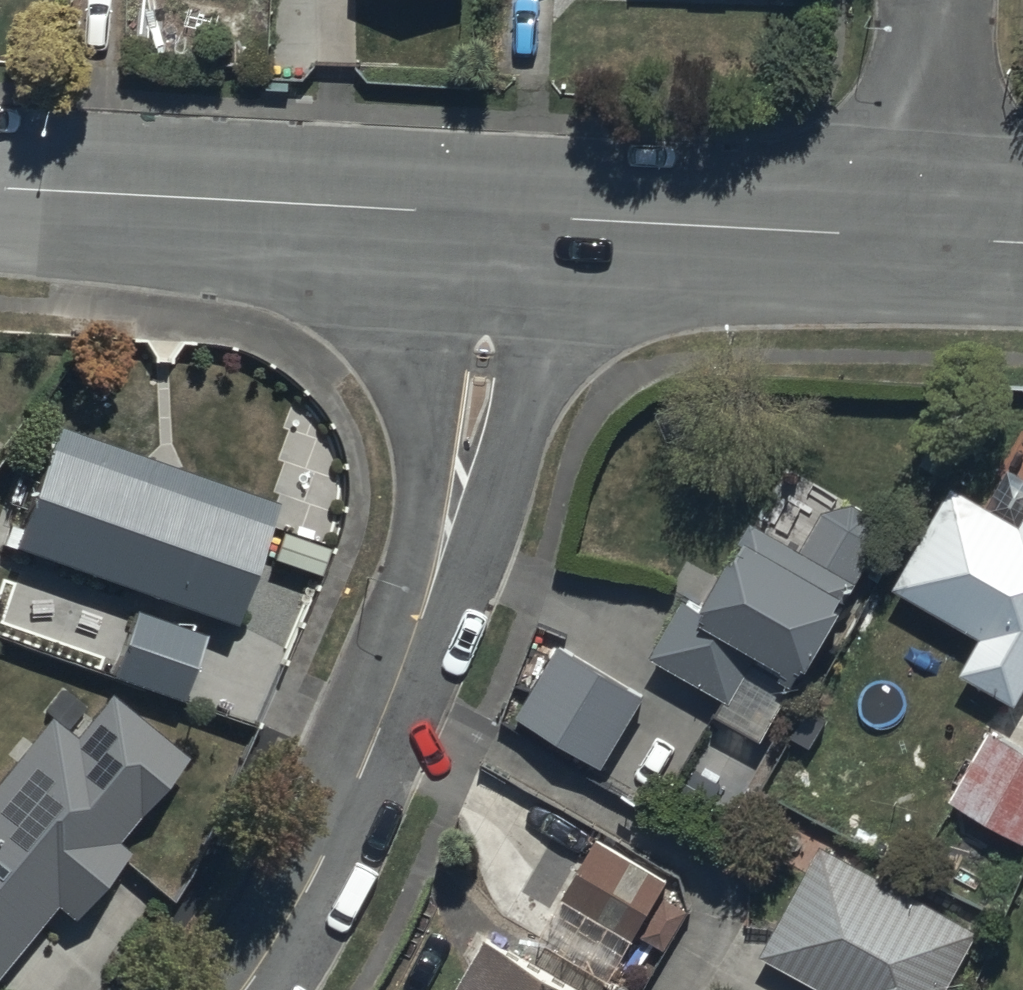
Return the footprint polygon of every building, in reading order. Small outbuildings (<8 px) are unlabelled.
[(278,515),(60,433),(14,555),(232,637),(278,515)] [(1011,692),(1022,669),(1022,504),(1020,510),(947,472),(891,576),(964,615),(942,655),(1011,692)] [(832,481),(803,535),(742,503),(699,585),(682,576),(645,644),(734,692),(762,640),(810,666),(863,567),(857,564),(886,510),(832,481)] [(331,555),(279,536),(267,568),(319,587),(331,555)] [(207,642),(138,617),(112,687),(181,712),(207,642)] [(510,704),(596,751),(638,675),(551,628),(510,704)] [(0,782),(0,979),(57,911),(73,925),(128,860),(114,849),(185,765),(112,704),(73,750),(46,727),(0,782)] [(986,718),(944,795),(1019,835),(1022,828),(1022,738),(986,718)] [(734,841),(781,758),(715,720),(667,803),(734,841)] [(594,830),(559,890),(629,930),(664,870),(594,830)] [(757,944),(837,987),(835,989),(933,989),(973,916),(817,833),(757,944)] [(591,989),(483,928),(447,989),(590,989),(591,989)]
